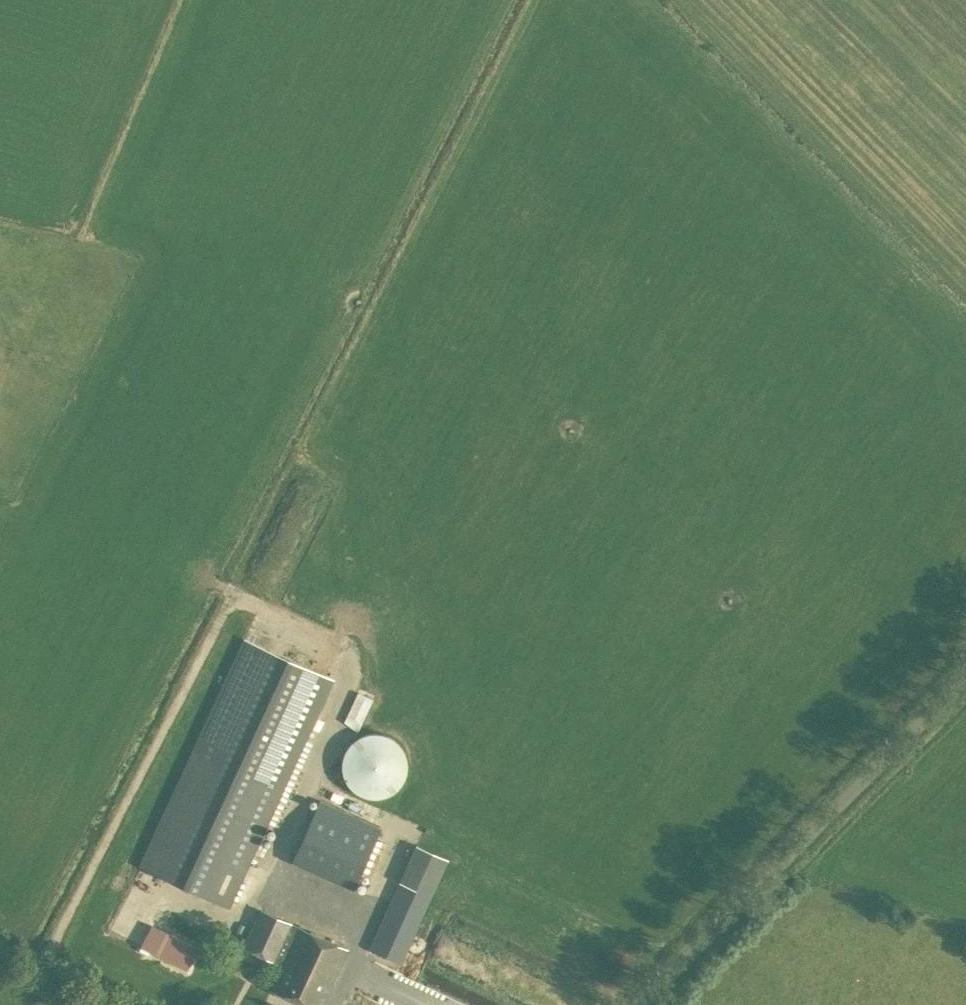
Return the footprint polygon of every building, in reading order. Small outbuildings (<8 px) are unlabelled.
[(331,680),(244,640),(140,866),(227,906),(331,680)] [(341,760),(341,761),(341,763),(341,764),(341,765),(341,766),(341,767),(342,768),(342,769),(342,770),(342,772),(343,773),(343,774),(344,775),(344,776),(345,777),(345,778),(346,779),(346,780),(347,781),(348,782),(349,782),(349,783),(350,784),(351,785),(352,786),(353,786),(353,787),(354,788),(355,788),(356,789),(357,790),(358,790),(359,791),(360,791),(361,792),(362,792),(363,792),(365,793),(366,793),(367,793),(368,794),(369,794),(370,794),(371,794),(372,794),(374,794),(375,794),(376,794),(377,794),(378,794),(379,794),(380,793),(381,793),(382,793),(384,792),(385,792),(386,792),(387,791),(388,791),(389,790),(390,790),(391,789),(392,788),(393,788),(394,787),(394,786),(395,786),(396,785),(397,784),(398,783),(398,782),(399,782),(400,781),(401,780),(401,779),(402,778),(402,777),(403,776),(403,775),(404,774),(404,773),(405,772),(405,770),(405,769),(405,768),(406,767),(406,766),(406,765),(406,764),(406,763),(406,761),(406,760),(406,759),(406,758),(406,757),(406,756),(405,755),(405,754),(405,752),(404,751),(404,750),(404,749),(403,748),(403,747),(402,746),(402,745),(401,744),(401,743),(400,742),(399,741),(398,740),(397,739),(396,738),(395,737),(394,736),(393,735),(392,734),(391,734),(390,733),(389,733),(388,732),(387,732),(386,731),(385,731),(384,730),(382,730),(381,730),(380,730),(379,729),(378,729),(377,729),(376,729),(375,729),(374,729),(372,729),(371,729),(370,729),(369,729),(368,729),(367,730),(366,730),(365,730),(363,730),(362,731),(361,731),(360,732),(359,732),(358,733),(357,733),(356,734),(355,734),(354,735),(353,736),(352,737),(351,738),(350,739),(349,740),(349,741),(348,741),(347,742),(346,743),(346,744),(345,745),(345,746),(344,747),(344,748),(343,749),(343,750),(342,751),(342,752),(342,754),(342,755),(341,756),(341,757),(341,758),(341,759),(341,760)] [(381,827),(319,799),(291,861),(353,889),(381,827)] [(448,858),(416,843),(399,880),(368,949),(400,963),(431,895),(448,858)] [(242,948),(280,966),(270,988),(306,1004),(320,1004),(346,949),(299,927),(259,909),(242,948)] [(153,926),(142,945),(185,967),(195,948),(153,926)]
